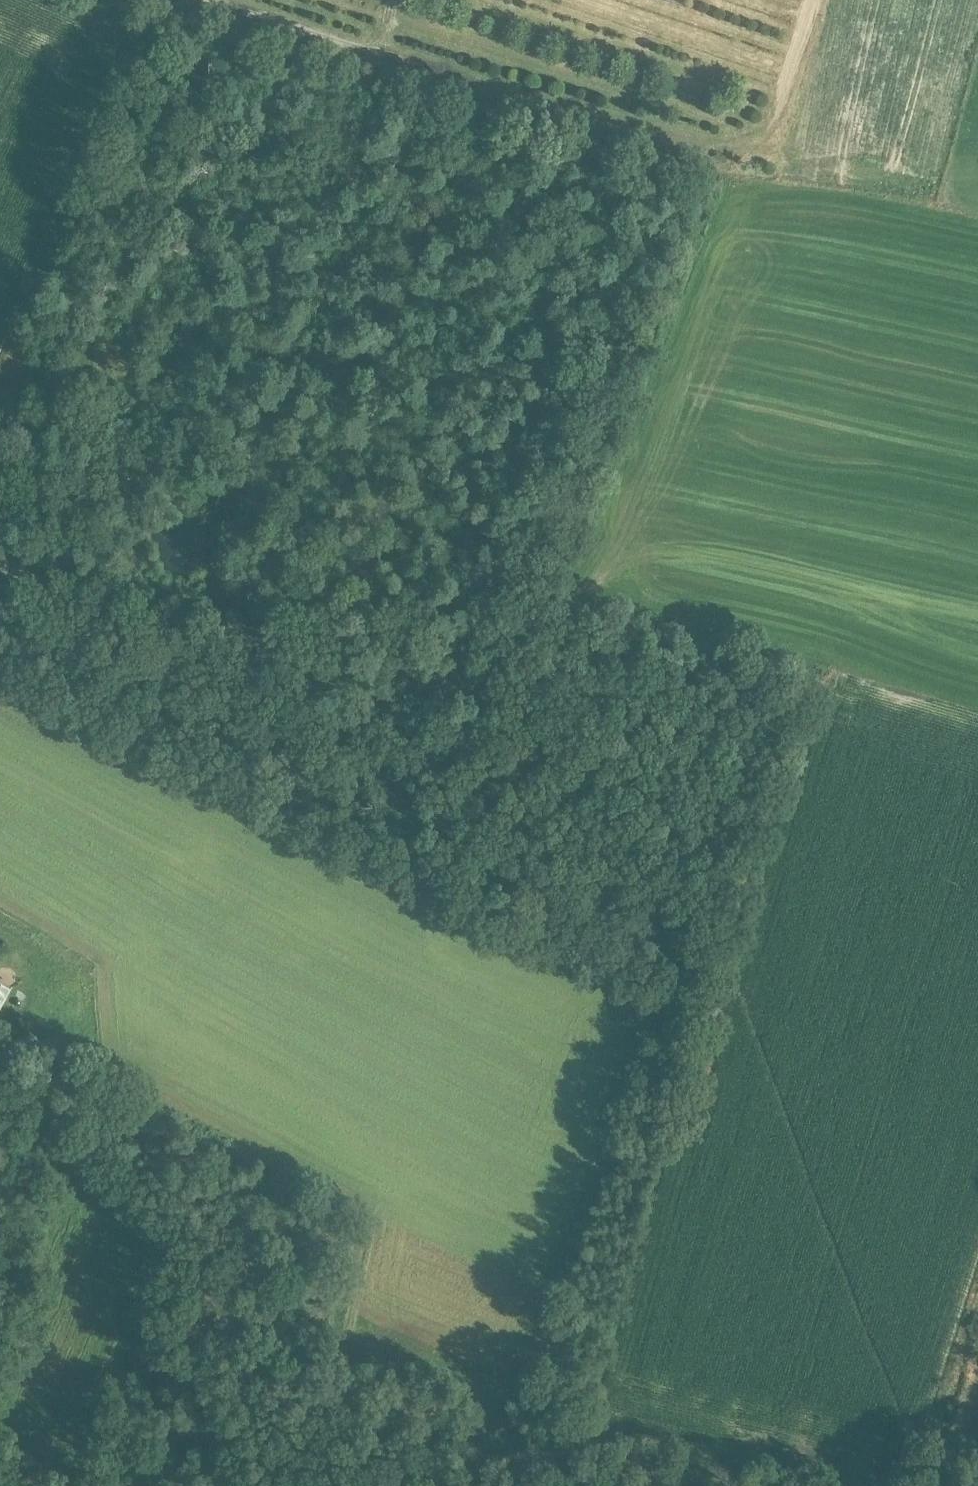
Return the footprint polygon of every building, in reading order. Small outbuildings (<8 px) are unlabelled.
[(10,995),(0,990),(0,1013),(10,995)]
